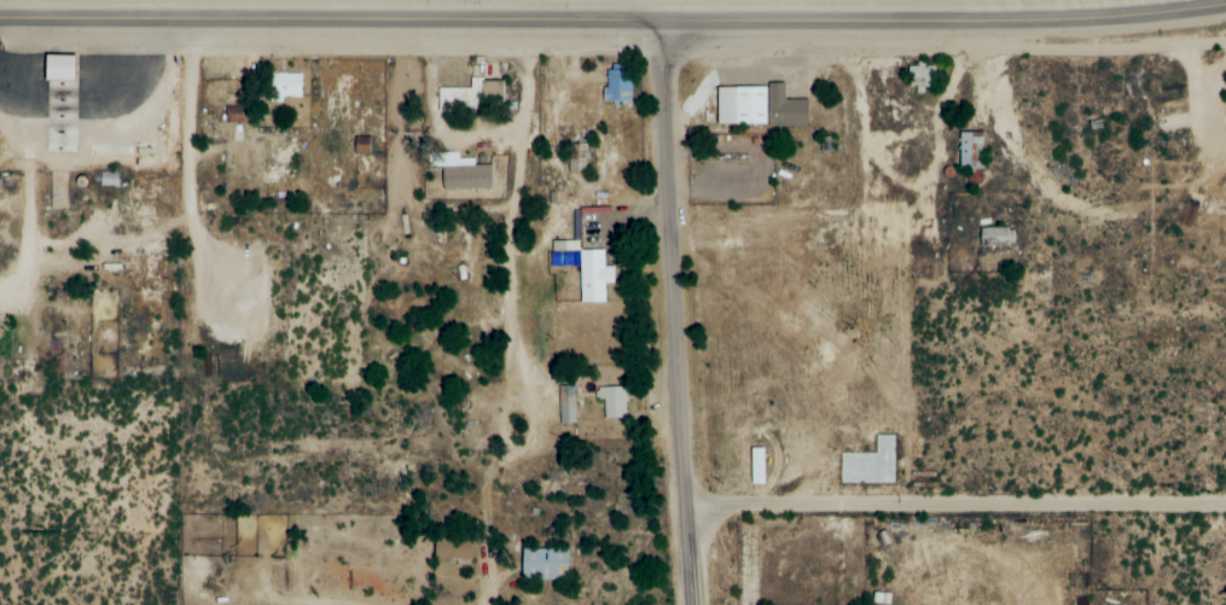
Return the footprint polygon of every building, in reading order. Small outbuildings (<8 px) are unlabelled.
[(71,56),(42,55),(41,79),(71,80),(71,56)] [(601,102),(631,102),(630,70),(606,70),(606,89),(601,89),(601,102)] [(301,74),(268,75),(268,104),(283,103),(283,98),(301,98),(301,74)] [(437,88),(436,112),(479,113),(480,103),(502,104),(503,81),(469,80),(468,89),(437,88)] [(715,86),(715,126),(806,126),(806,100),(783,100),(783,86),(715,86)] [(224,124),(244,124),(243,107),(224,108),(224,124)] [(959,133),(958,169),(982,170),(983,133),(959,133)] [(585,144),(569,143),(568,174),(584,174),(585,144)] [(489,165),(472,166),(472,159),(457,159),(457,153),(427,153),(427,168),(440,168),(441,191),(490,190),(489,165)] [(980,229),(980,246),(1012,246),(1012,228),(980,229)] [(551,242),(551,252),(578,251),(578,241),(551,242)] [(603,284),(613,284),(612,266),(603,267),(603,250),(578,251),(579,303),(604,303),(603,284)] [(558,424),(574,424),(573,387),(557,387),(558,424)] [(624,388),(596,388),(596,401),(602,401),(603,419),(625,418),(624,388)] [(750,485),(763,485),(763,449),(749,449),(750,485)] [(470,538),(433,538),(432,560),(469,560),(470,538)] [(519,580),(566,581),(566,550),(520,549),(519,580)]
